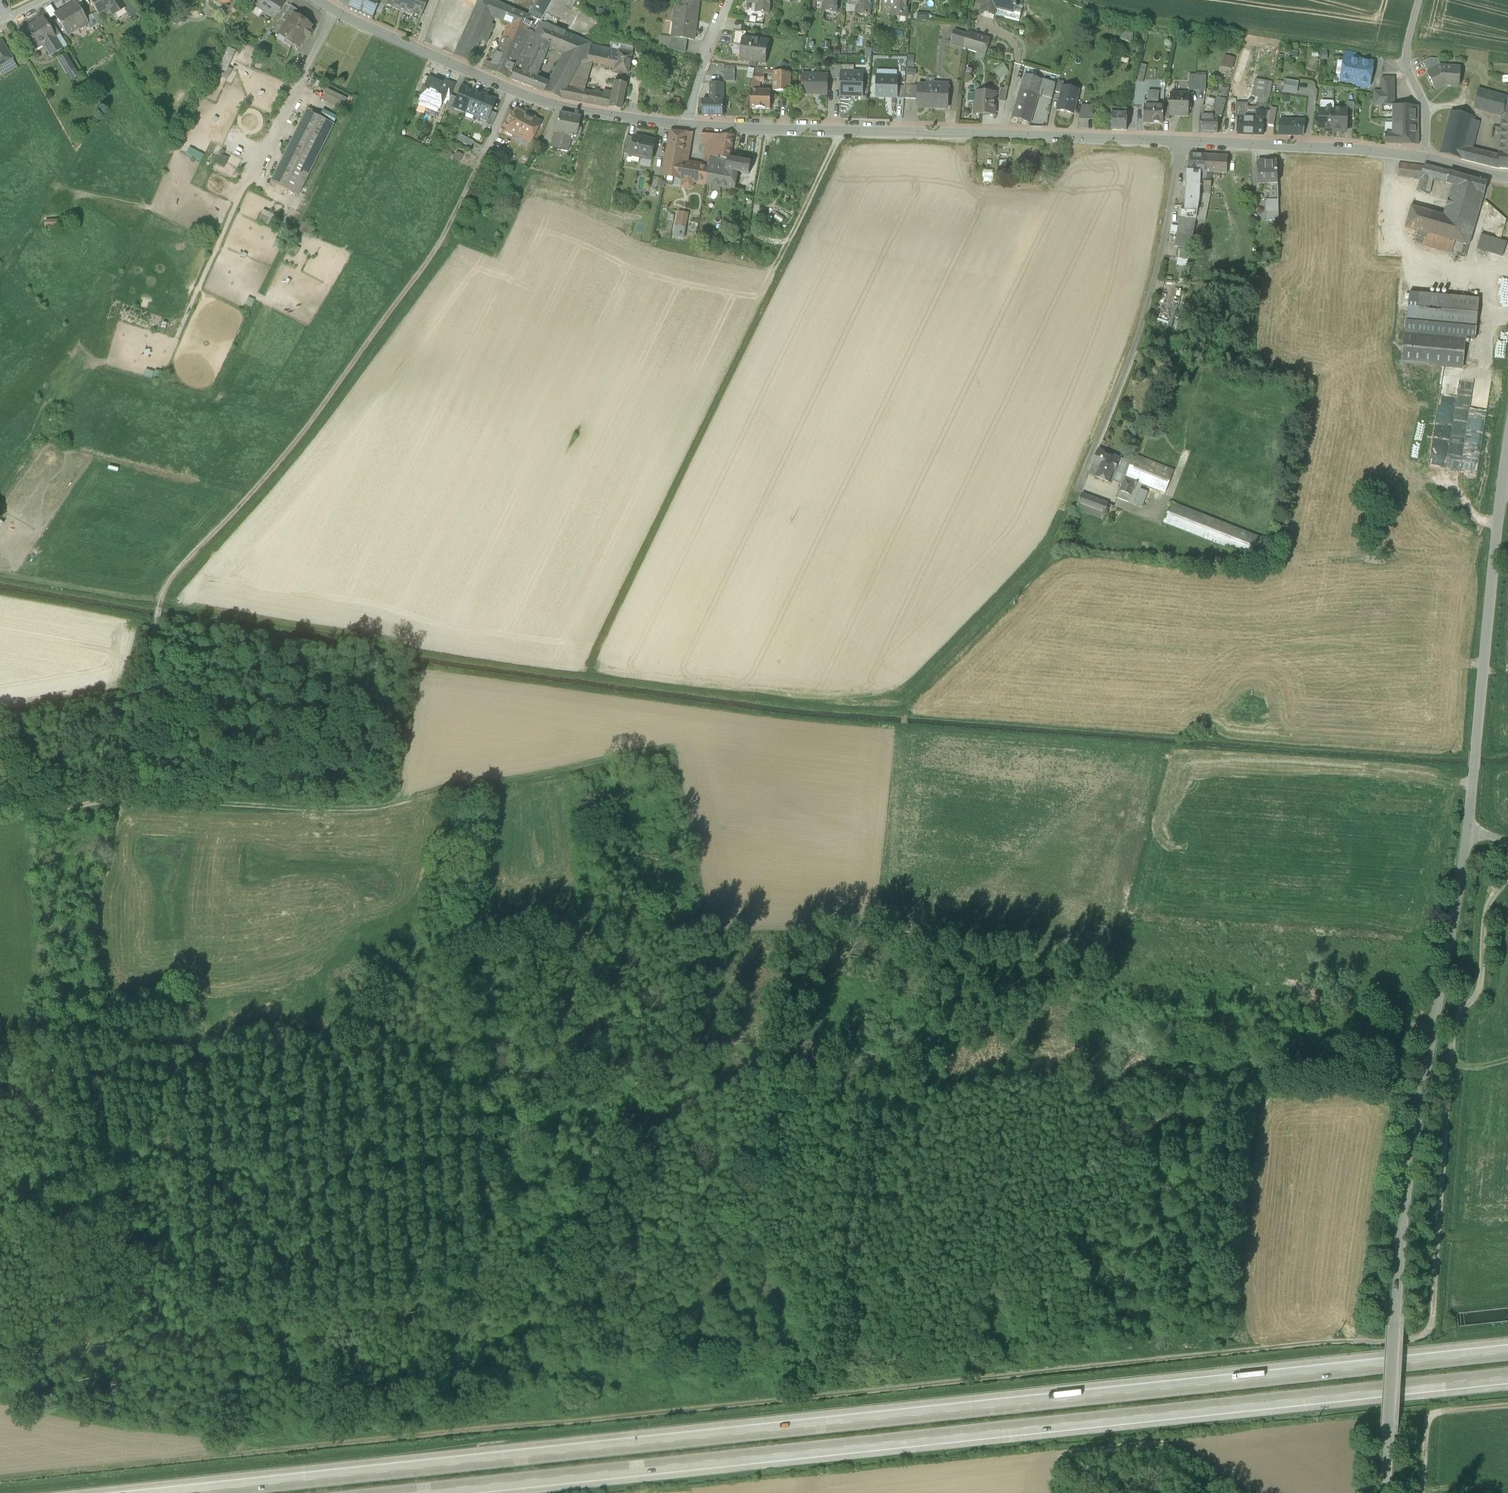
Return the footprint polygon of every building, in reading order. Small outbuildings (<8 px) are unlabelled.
[(99,17),(111,9),(115,16),(126,9),(121,2),(120,0),(89,0),(97,12),(99,17)] [(126,9),(129,15),(136,10),(129,0),(125,0),(121,2),(126,9)] [(274,20),(286,3),(281,0),(255,0),(252,3),(253,4),(263,11),(262,12),(274,20)] [(348,10),(372,21),(379,4),(381,0),(352,0),(348,10)] [(427,0),(381,0),(379,4),(421,19),(427,0)] [(444,12),(456,17),(464,0),(450,0),(444,12)] [(530,33),(534,35),(540,24),(541,22),(528,16),(492,1),(492,0),(478,0),(453,56),(470,64),(480,41),(486,44),(494,26),(488,23),(491,16),(508,24),(491,64),(486,62),(483,69),(509,80),(530,33)] [(553,0),(537,0),(528,16),(541,22),(553,0)] [(553,29),(558,21),(563,23),(576,0),(553,0),(541,22),(540,24),(553,29)] [(745,25),(764,27),(765,15),(769,16),(770,0),(748,0),(745,25)] [(816,1),(826,2),(825,13),(837,14),(838,0),(816,0),(816,1)] [(850,4),(860,5),(859,16),(870,17),(871,0),(850,0),(850,4)] [(883,7),(894,8),(894,16),(906,17),(908,0),(884,0),(883,7)] [(982,7),(984,8),(983,13),(1019,22),(1023,7),(1016,5),(1017,0),(984,0),(982,7)] [(687,41),(694,42),(698,11),(699,3),(683,1),(682,9),(677,8),(675,25),(677,26),(676,40),(687,41)] [(75,4),(55,16),(62,27),(63,26),(69,35),(86,24),(87,23),(85,20),(75,4)] [(293,16),(297,11),(290,7),(281,20),(286,24),(288,21),(289,21),(293,16)] [(97,12),(91,15),(98,26),(103,22),(99,17),(97,12)] [(91,15),(85,20),(87,23),(86,24),(90,30),(98,26),(91,15)] [(310,28),(293,16),(289,21),(288,21),(286,24),(279,34),(294,44),(296,42),(301,45),(306,38),(307,38),(309,38),(311,35),(311,33),(308,31),(310,28)] [(43,18),(19,33),(30,51),(44,43),(52,56),(62,50),(55,38),(47,25),(43,18)] [(52,22),(47,25),(55,38),(60,35),(52,22)] [(530,33),(509,80),(560,100),(577,69),(589,46),(590,44),(553,29),(540,24),(534,35),(530,33)] [(968,33),(968,28),(967,28),(966,36),(964,50),(985,57),(991,39),(968,33)] [(743,39),(747,40),(747,34),(742,33),(734,32),(732,47),(742,48),(743,39)] [(964,50),(966,36),(954,34),(951,46),(964,50)] [(685,55),(687,41),(676,40),(673,39),(673,42),(661,40),(660,48),(685,55)] [(747,40),(743,39),(742,48),(740,62),(766,65),(769,42),(747,40)] [(2,41),(0,42),(0,72),(2,76),(17,67),(13,60),(2,41)] [(613,72),(627,75),(633,48),(619,45),(618,52),(589,46),(577,69),(591,72),(593,64),(614,69),(613,72)] [(236,52),(228,48),(216,74),(228,80),(232,70),(228,69),(236,52)] [(1233,59),(1223,58),(1222,68),(1231,69),(1233,59)] [(1371,64),(1344,60),(1341,82),(1369,86),(1370,78),(1371,78),(1372,69),(1370,69),(1371,64)] [(1430,60),(1423,63),(1429,75),(1442,68),(1438,60),(1430,60)] [(916,63),(904,61),(903,70),(908,71),(908,76),(914,77),(916,63)] [(994,71),(1000,80),(1010,72),(1004,63),(994,71)] [(1137,82),(1143,84),(1146,73),(1147,67),(1141,66),(1137,82)] [(835,80),(836,67),(828,67),(828,76),(828,80),(835,80)] [(842,75),(843,75),(843,67),(836,67),(835,80),(841,80),(842,75)] [(1429,75),(1428,75),(1435,91),(1445,86),(1459,87),(1461,70),(1442,68),(1429,75)] [(595,106),(598,94),(585,92),(591,72),(577,69),(560,100),(595,106)] [(771,92),(758,92),(760,87),(760,84),(774,84),(773,93),(781,103),(790,93),(791,74),(756,70),(751,92),(751,110),(771,110),(771,92)] [(736,71),(724,71),(724,83),(735,83),(736,71)] [(1146,73),(1143,84),(1149,85),(1151,74),(1146,73)] [(855,98),(863,98),(863,74),(854,74),(854,76),(843,75),(842,75),(841,80),(841,95),(855,95),(855,98)] [(1039,96),(1043,81),(1025,75),(1012,118),(1031,124),(1039,96)] [(828,76),(803,76),(802,96),(828,97),(828,80),(828,76)] [(1196,76),(1196,91),(1206,92),(1206,77),(1196,76)] [(444,98),(450,83),(442,80),(440,85),(434,82),(435,81),(428,78),(421,96),(422,97),(418,105),(438,113),(444,98)] [(896,97),(898,97),(898,87),(898,78),(877,78),(876,98),(886,99),(886,97),(896,97)] [(1382,92),(1382,107),(1394,107),(1394,79),(1382,79),(1382,92)] [(1052,100),(1056,85),(1043,81),(1039,96),(1052,100)] [(1257,104),(1268,105),(1269,100),(1268,100),(1271,83),(1256,81),(1253,97),(1258,98),(1257,104)] [(1061,95),(1063,88),(1064,83),(1058,82),(1055,93),(1061,95)] [(444,98),(450,100),(451,97),(455,86),(450,83),(444,98)] [(598,94),(595,106),(620,111),(625,85),(614,83),(612,93),(604,91),(603,95),(598,94)] [(1233,100),(1237,86),(1233,84),(1228,99),(1233,100)] [(702,117),(723,117),(724,85),(710,85),(710,101),(703,101),(702,117)] [(941,87),(919,87),(918,100),(918,107),(932,107),(932,109),(948,109),(948,97),(950,95),(950,88),(948,86),(943,86),(941,87)] [(904,99),(905,87),(898,87),(898,97),(896,97),(896,99),(904,99)] [(464,113),(472,92),(473,91),(467,89),(467,90),(461,88),(456,99),(453,108),(464,113)] [(1058,111),(1073,115),(1079,91),(1063,88),(1061,95),(1058,111)] [(1219,99),(1226,101),(1230,88),(1222,88),(1219,92),(1217,99),(1219,100),(1219,99)] [(341,111),(347,99),(327,89),(321,101),(341,111)] [(999,102),(1005,103),(1008,91),(1001,89),(999,102)] [(1478,89),(1474,109),(1503,118),(1499,157),(1498,170),(1507,170),(1507,98),(1478,89)] [(181,109),(185,91),(177,90),(173,107),(181,109)] [(475,117),(483,97),(472,92),(464,113),(475,117)] [(1164,108),(1164,106),(1158,106),(1159,93),(1148,92),(1148,103),(1145,103),(1145,106),(1144,106),(1144,124),(1163,125),(1163,121),(1164,108)] [(1382,92),(1374,93),(1374,107),(1382,107),(1382,92)] [(995,116),(995,94),(976,93),(976,94),(969,94),(968,103),(970,104),(975,105),(975,115),(995,116)] [(1189,95),(1170,95),(1170,103),(1169,108),(1169,116),(1189,117),(1189,95)] [(490,113),(495,102),(489,99),(490,98),(484,96),(483,97),(475,117),(486,122),(487,122),(490,113)] [(453,108),(456,99),(451,97),(450,100),(445,110),(452,113),(453,108)] [(1200,134),(1218,135),(1218,118),(1221,118),(1226,101),(1219,99),(1219,100),(1218,102),(1210,100),(1207,108),(1203,107),(1200,117),(1201,117),(1200,134)] [(1319,131),(1333,132),(1334,110),(1334,105),(1332,102),(1322,102),(1321,104),(1321,109),(1319,109),(1319,131)] [(1237,135),(1264,136),(1264,120),(1266,120),(1266,112),(1266,106),(1268,106),(1268,105),(1257,104),(1257,109),(1248,109),(1248,104),(1237,104),(1236,118),(1238,120),(1237,135)] [(320,113),(335,120),(338,113),(324,105),(320,113)] [(1082,106),(1079,121),(1093,121),(1094,107),(1082,106)] [(1393,135),(1385,135),(1385,146),(1418,146),(1418,107),(1394,107),(1382,107),(1382,114),(1393,114),(1393,120),(1393,135)] [(1274,127),(1277,110),(1271,109),(1268,126),(1274,127)] [(1111,131),(1127,131),(1127,110),(1112,110),(1111,131)] [(1334,110),(1333,132),(1347,132),(1347,117),(1348,110),(1347,110),(1334,110)] [(298,197),(334,126),(306,111),(270,183),(298,197)] [(533,119),(517,111),(515,115),(508,129),(506,132),(523,140),(524,137),(531,140),(540,124),(532,121),(533,119)] [(508,129),(515,115),(508,112),(502,126),(508,129)] [(1498,170),(1499,157),(1472,149),(1478,122),(1472,121),(1472,117),(1451,112),(1440,155),(1494,169),(1498,170)] [(491,128),(496,115),(490,113),(487,122),(486,122),(485,126),(491,128)] [(580,118),(559,114),(551,149),(567,152),(571,137),(576,138),(580,118)] [(1278,137),(1303,138),(1305,122),(1280,122),(1278,137)] [(709,167),(704,166),(688,163),(693,133),(670,132),(664,177),(685,181),(684,186),(686,189),(690,190),(693,188),(694,183),(706,185),(709,167)] [(709,167),(706,185),(713,186),(712,191),(721,193),(722,188),(736,190),(738,173),(726,170),(729,159),(730,159),(734,137),(703,134),(703,142),(708,143),(704,166),(709,167)] [(474,143),(461,136),(458,142),(471,148),(474,143)] [(631,157),(635,139),(627,137),(623,155),(631,157)] [(652,161),(656,142),(635,138),(635,139),(631,157),(652,161)] [(204,156),(196,152),(193,158),(201,162),(204,156)] [(215,165),(224,169),(229,159),(220,155),(215,165)] [(1205,173),(1205,156),(1190,155),(1190,172),(1201,172),(1201,173),(1205,173)] [(1212,173),(1227,174),(1228,157),(1205,156),(1205,173),(1212,173)] [(749,175),(752,163),(730,159),(729,159),(726,170),(738,173),(749,175)] [(1277,163),(1257,163),(1258,185),(1265,185),(1265,201),(1266,202),(1278,201),(1277,163)] [(1414,179),(1416,166),(1399,164),(1397,177),(1414,179)] [(1416,166),(1414,179),(1420,180),(1424,167),(1416,166)] [(1446,184),(1449,173),(1424,166),(1424,167),(1420,180),(1417,192),(1428,195),(1433,180),(1446,184)] [(1201,172),(1190,172),(1187,172),(1185,211),(1185,212),(1198,213),(1200,201),(1200,194),(1200,187),(1201,179),(1201,173),(1201,172)] [(1466,190),(1484,195),(1487,184),(1449,173),(1446,184),(1452,186),(1466,190)] [(1211,188),(1211,179),(1201,179),(1200,187),(1211,188)] [(1443,216),(1475,225),(1482,201),(1464,196),(1466,190),(1452,186),(1443,216)] [(1484,195),(1466,190),(1464,196),(1482,201),(1484,195)] [(1205,221),(1210,195),(1200,194),(1200,201),(1198,213),(1196,220),(1205,221)] [(1279,221),(1278,201),(1266,202),(1267,222),(1279,221)] [(1475,225),(1443,216),(1411,207),(1405,228),(1417,232),(1455,242),(1469,246),(1475,225)] [(273,229),(278,218),(263,211),(258,222),(273,229)] [(678,211),(677,225),(688,226),(690,212),(678,211)] [(1185,212),(1185,211),(1182,211),(1181,218),(1180,218),(1178,227),(1177,235),(1176,242),(1178,243),(1187,244),(1191,245),(1196,220),(1198,213),(1185,212)] [(58,228),(58,220),(44,221),(45,229),(58,228)] [(316,227),(303,222),(297,235),(310,241),(316,227)] [(686,238),(687,227),(676,226),(675,237),(686,238)] [(1177,235),(1178,227),(1171,226),(1170,234),(1177,235)] [(1451,254),(1455,242),(1417,232),(1414,244),(1451,254)] [(1507,243),(1481,235),(1477,249),(1502,257),(1507,243)] [(276,239),(273,247),(279,250),(283,242),(276,239)] [(1455,242),(1451,254),(1466,259),(1469,246),(1455,242)] [(287,253),(296,257),(300,249),(291,245),(287,253)] [(1186,249),(1178,247),(1175,259),(1187,261),(1189,250),(1186,249)] [(1409,293),(1407,323),(1476,330),(1479,300),(1409,293)] [(254,301),(248,298),(245,305),(251,308),(254,301)] [(149,304),(142,301),(139,308),(147,310),(149,304)] [(1475,340),(1476,330),(1407,323),(1406,333),(1465,339),(1475,340)] [(1465,339),(1406,333),(1405,333),(1402,364),(1462,369),(1465,339)] [(163,373),(155,371),(152,377),(160,380),(163,373)] [(1438,423),(1440,427),(1441,426),(1466,429),(1465,430),(1463,440),(1460,435),(1452,440),(1452,444),(1448,446),(1446,469),(1462,471),(1466,436),(1476,437),(1478,427),(1483,423),(1484,414),(1478,419),(1478,415),(1474,415),(1475,408),(1487,410),(1491,384),(1476,382),(1475,387),(1460,385),(1458,396),(1443,394),(1441,395),(1438,423)] [(53,394),(40,395),(40,403),(54,403),(53,394)] [(1125,479),(1138,484),(1165,494),(1183,449),(1144,433),(1131,464),(1125,479)] [(1120,459),(1099,451),(1090,474),(1091,476),(1111,484),(1112,481),(1120,459)] [(1131,464),(1120,459),(1112,481),(1123,486),(1125,479),(1131,464)] [(1120,492),(1131,496),(1135,488),(1136,486),(1137,486),(1138,484),(1125,479),(1123,486),(1120,492)] [(1148,493),(1142,490),(1135,488),(1131,496),(1120,492),(1117,499),(1142,508),(1148,493)] [(1110,505),(1083,495),(1077,510),(1104,520),(1110,505)] [(1264,538),(1171,502),(1163,524),(1256,559),(1264,538)] [(1149,542),(1141,542),(1141,555),(1149,555),(1149,542)]
